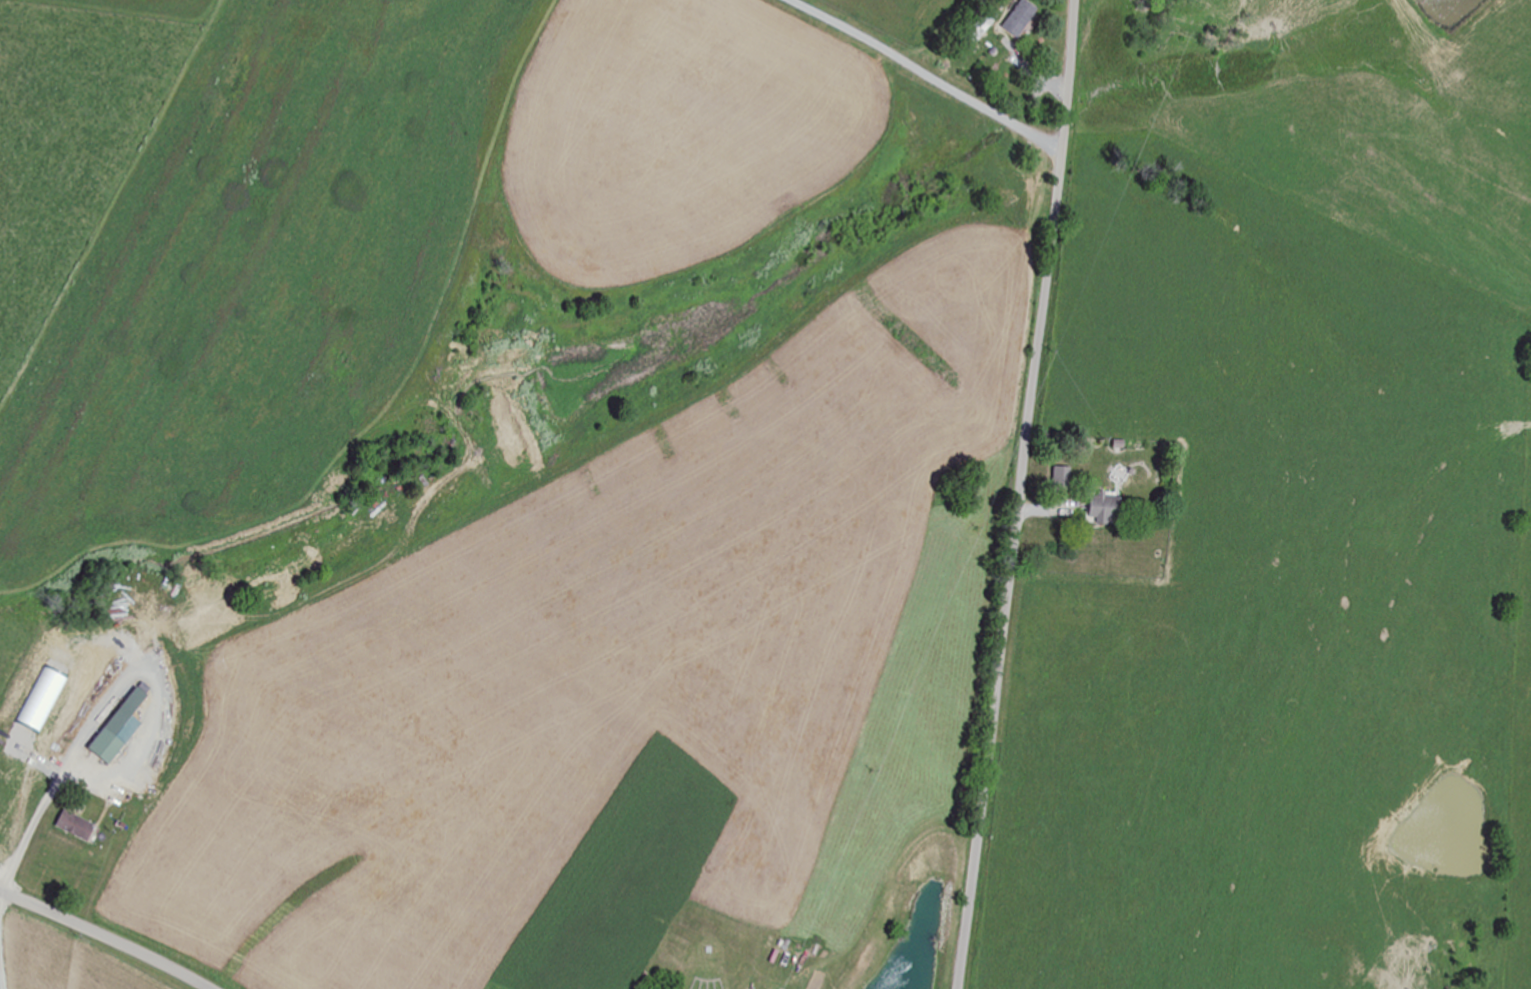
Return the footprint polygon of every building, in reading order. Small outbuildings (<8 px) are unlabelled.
[(1023,40),(1043,9),(1030,0),(1022,0),(1004,28),(1023,40)] [(1102,522),(1126,522),(1126,495),(1093,495),(1093,518),(1102,518),(1102,522)] [(112,766),(129,746),(110,729),(92,749),(112,766)] [(67,809),(59,824),(90,841),(98,826),(67,809)]
